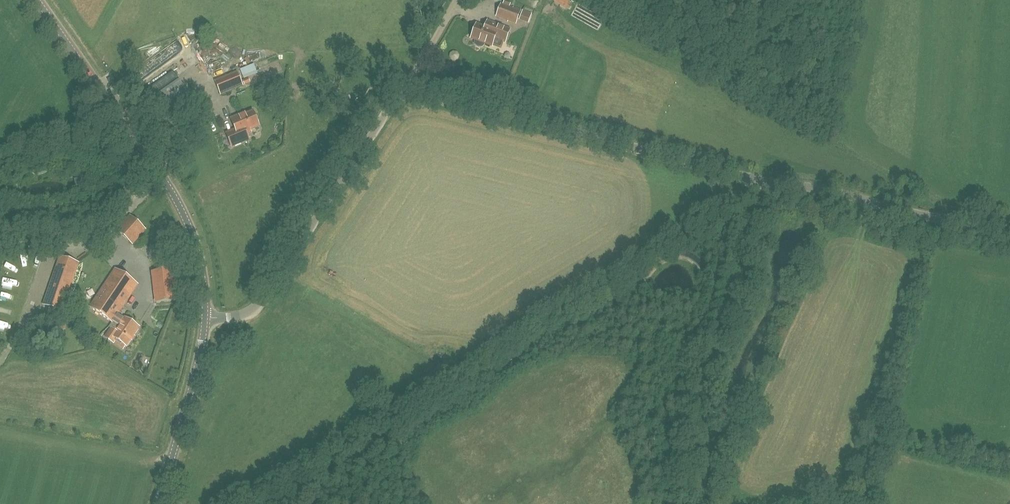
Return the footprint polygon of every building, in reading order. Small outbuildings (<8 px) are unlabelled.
[(504,1),(502,5),(501,4),(497,16),(516,24),(520,12),(509,8),(510,3),(504,1)] [(523,11),(519,20),(528,24),(531,14),(523,11)] [(487,21),(484,27),(477,24),(471,38),(475,40),(474,42),(474,44),(476,46),(479,47),(482,47),(484,45),(485,43),(491,46),(495,38),(505,42),(510,29),(487,21)] [(255,63),(241,68),(245,78),(259,73),(255,63)] [(172,72),(143,92),(168,130),(198,110),(172,72)] [(227,76),(232,89),(243,85),(237,72),(227,76)] [(231,118),(235,128),(236,129),(226,133),(232,146),(249,139),(246,132),(260,126),(254,111),(245,115),(245,113),(231,118)] [(132,243),(145,229),(131,216),(118,230),(132,243)] [(61,257),(44,304),(62,311),(79,263),(61,257)] [(153,270),(155,302),(181,301),(178,268),(153,270)] [(91,307),(113,322),(113,321),(120,326),(116,332),(112,329),(107,335),(108,339),(111,341),(115,340),(116,339),(126,346),(139,327),(125,318),(124,320),(117,315),(137,285),(116,270),(91,307)]
